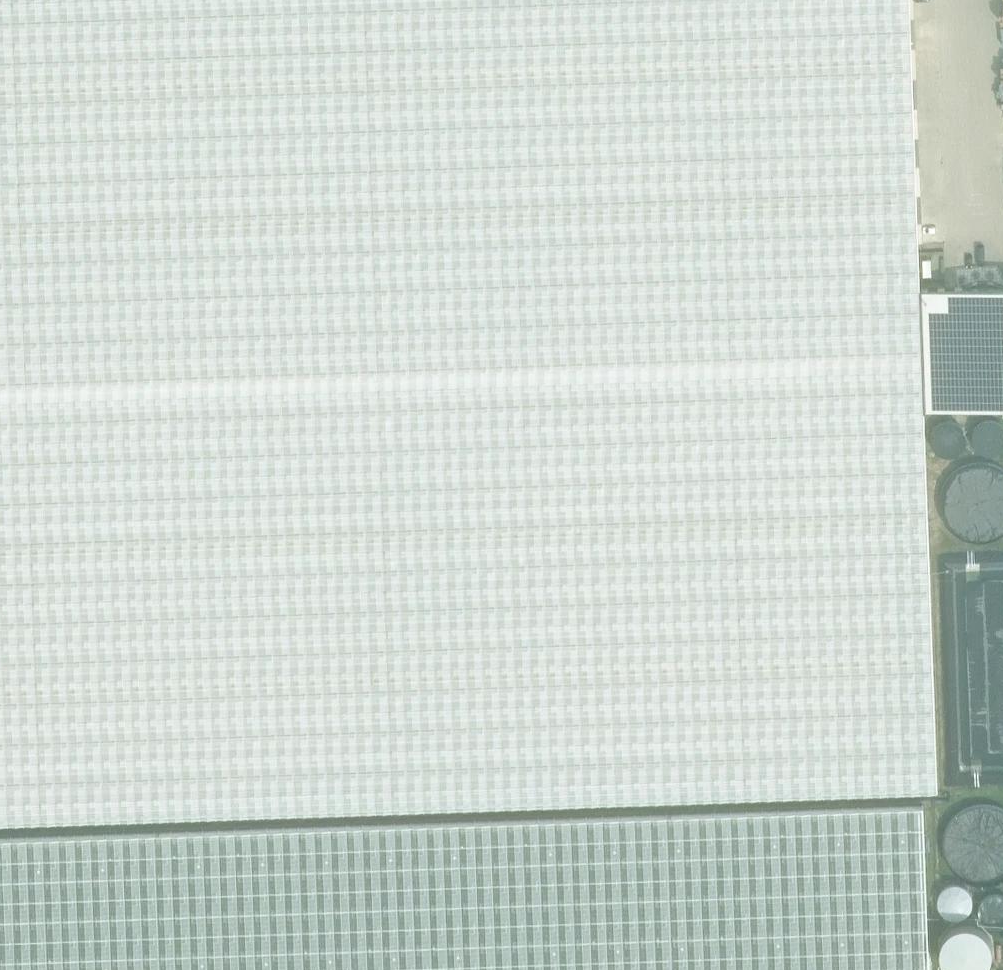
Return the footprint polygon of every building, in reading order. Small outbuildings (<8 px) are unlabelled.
[(924,410),(1002,407),(1002,285),(920,288),(910,0),(0,0),(0,822),(937,789),(924,410)] [(990,420),(987,420),(984,421),(981,422),(979,424),(977,426),(975,429),(974,431),(973,434),(973,437),(973,440),(974,443),(975,446),(977,448),(979,451),(981,452),(984,454),(987,454),(990,455),(993,454),(996,454),(999,452),(1001,451),(1002,449),(1002,426),(1001,424),(999,422),(996,421),(993,420),(990,420)] [(952,421),(949,421),(946,421),(943,422),(940,424),(938,425),(936,427),(934,430),(932,433),(932,436),(931,439),(932,442),(932,445),(934,447),(935,450),(938,452),(940,454),(943,455),(946,456),(949,456),(952,456),(955,455),(958,454),(960,452),(962,450),(964,447),(965,445),(966,442),(966,439),(966,436),(965,433),(964,430),(962,427),(960,425),(958,424),(955,422),(952,421)] [(924,803),(0,837),(0,969),(930,969),(924,803)] [(1002,948),(1002,929),(993,913),(970,928),(990,961),(1002,954),(1002,950),(1002,948)]
